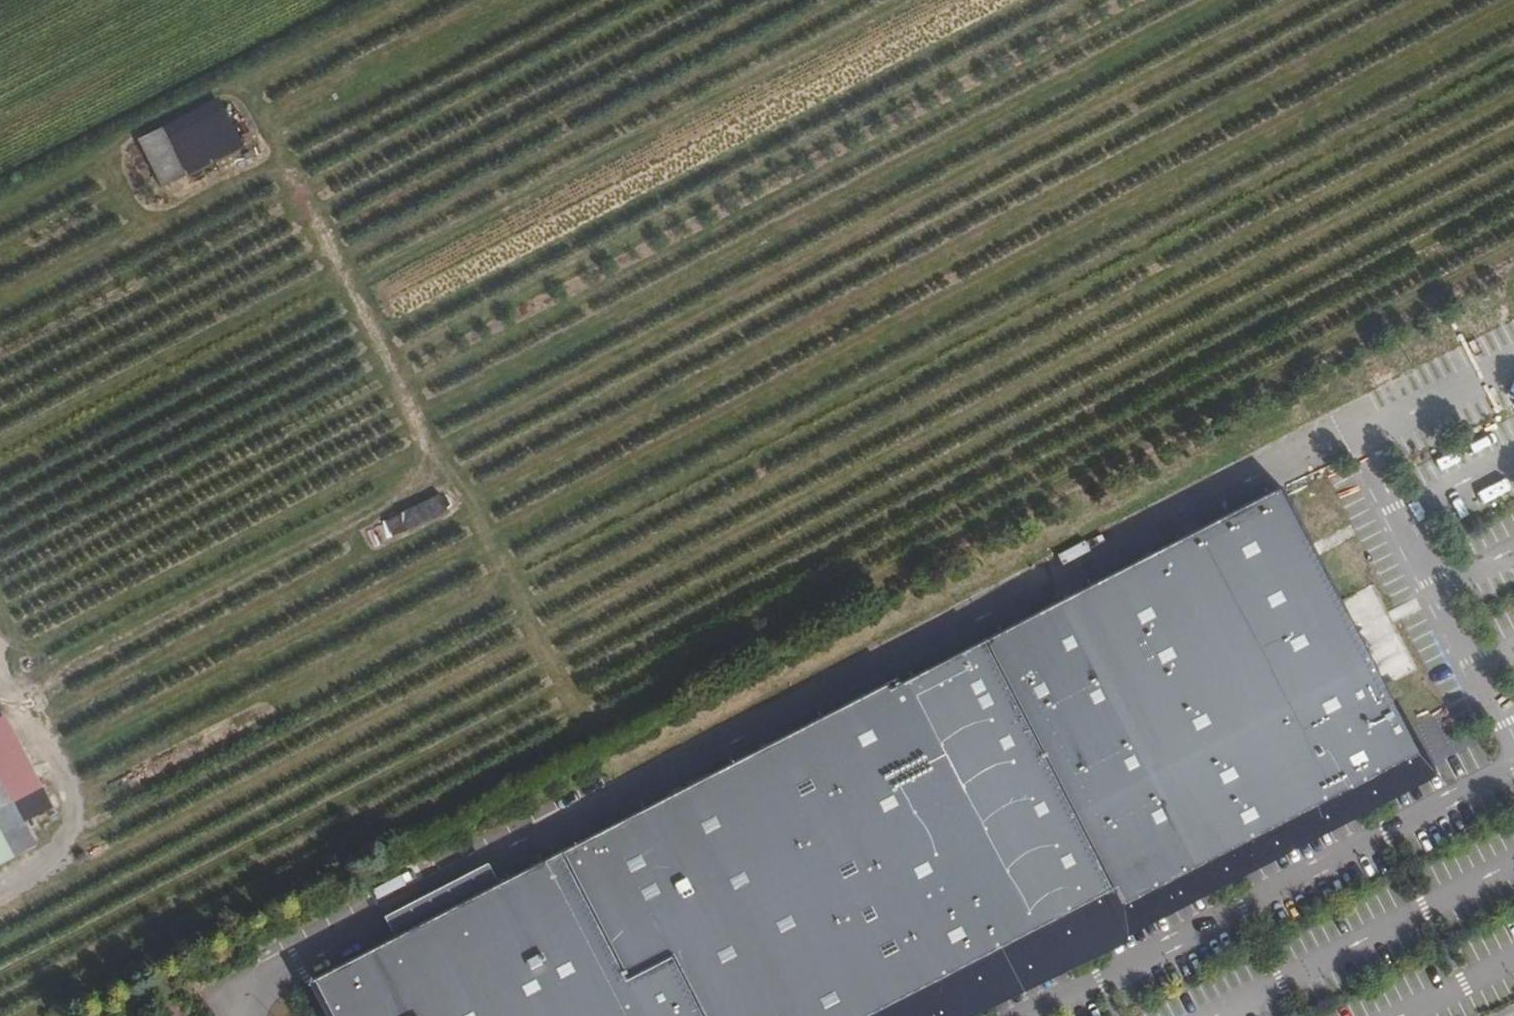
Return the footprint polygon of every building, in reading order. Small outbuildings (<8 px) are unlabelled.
[(218,98),(161,128),(186,175),(242,145),(218,98)] [(161,128),(137,140),(162,187),(186,175),(161,128)] [(305,979),(324,1015),(879,1015),(1112,898),(1120,914),(1422,760),(1283,487),(898,684),(895,678),(305,979)] [(440,494),(389,521),(396,535),(447,508),(440,494)] [(0,723),(0,779),(12,802),(39,787),(5,720),(0,723)] [(12,802),(0,779),(0,808),(12,802)] [(0,808),(0,860),(34,843),(12,802),(0,808)]
